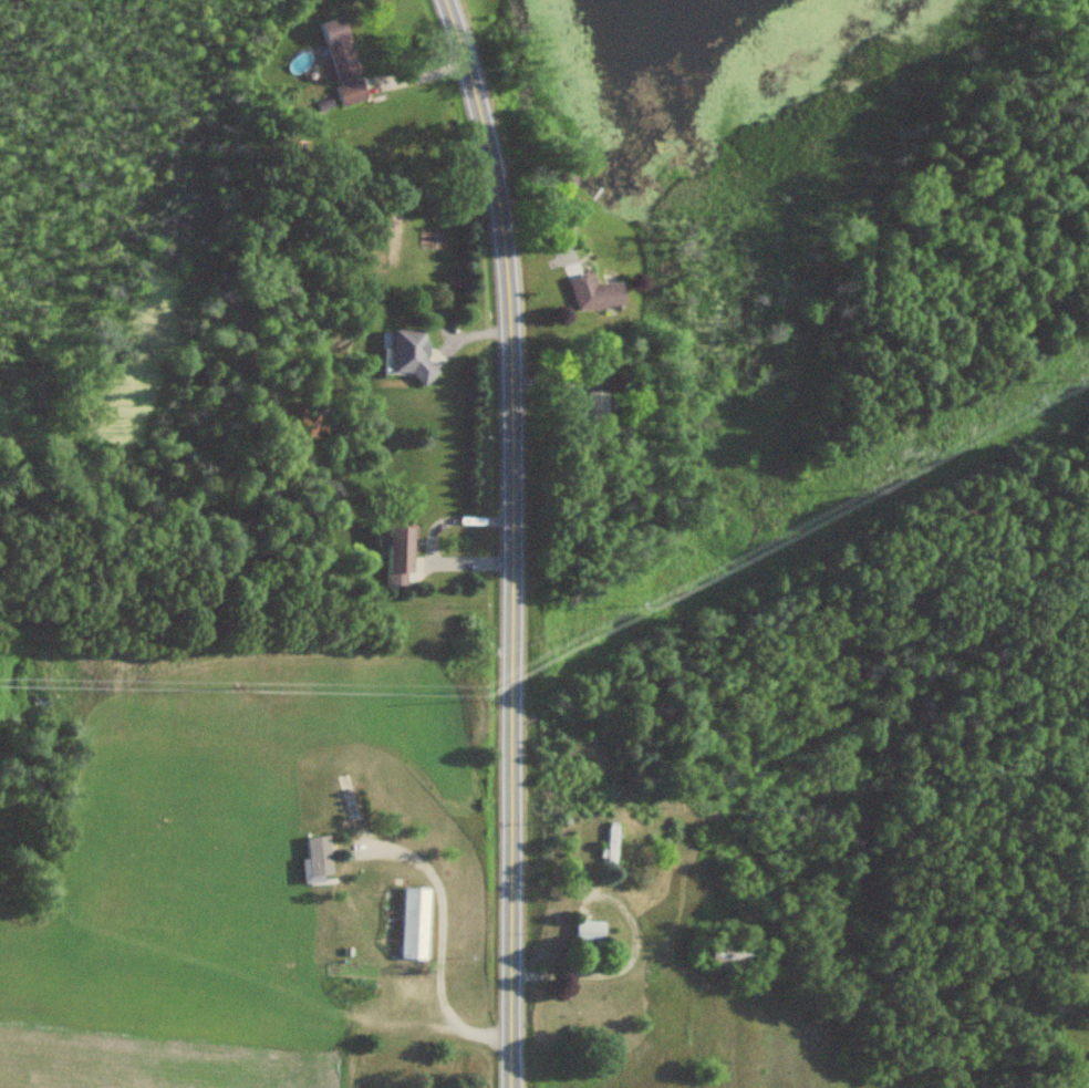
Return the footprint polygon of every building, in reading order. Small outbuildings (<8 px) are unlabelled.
[(320,24),(337,81),(360,75),(343,17),(320,24)] [(343,107),(367,99),(361,80),(337,88),(343,107)] [(572,279),(575,313),(624,308),(622,283),(594,286),(594,277),(572,279)] [(427,332),(392,331),(392,359),(384,359),(384,377),(426,378),(427,332)] [(609,430),(609,394),(582,394),(582,430),(609,430)] [(387,526),(386,586),(412,586),(413,526),(387,526)] [(337,777),(341,796),(338,797),(345,825),(361,821),(349,774),(337,777)] [(616,824),(606,824),(605,873),(615,874),(616,824)] [(428,890),(402,890),(401,962),(427,962),(428,890)] [(604,923),(575,923),(575,943),(604,943),(604,923)] [(747,952),(710,952),(710,972),(747,972),(747,952)]
